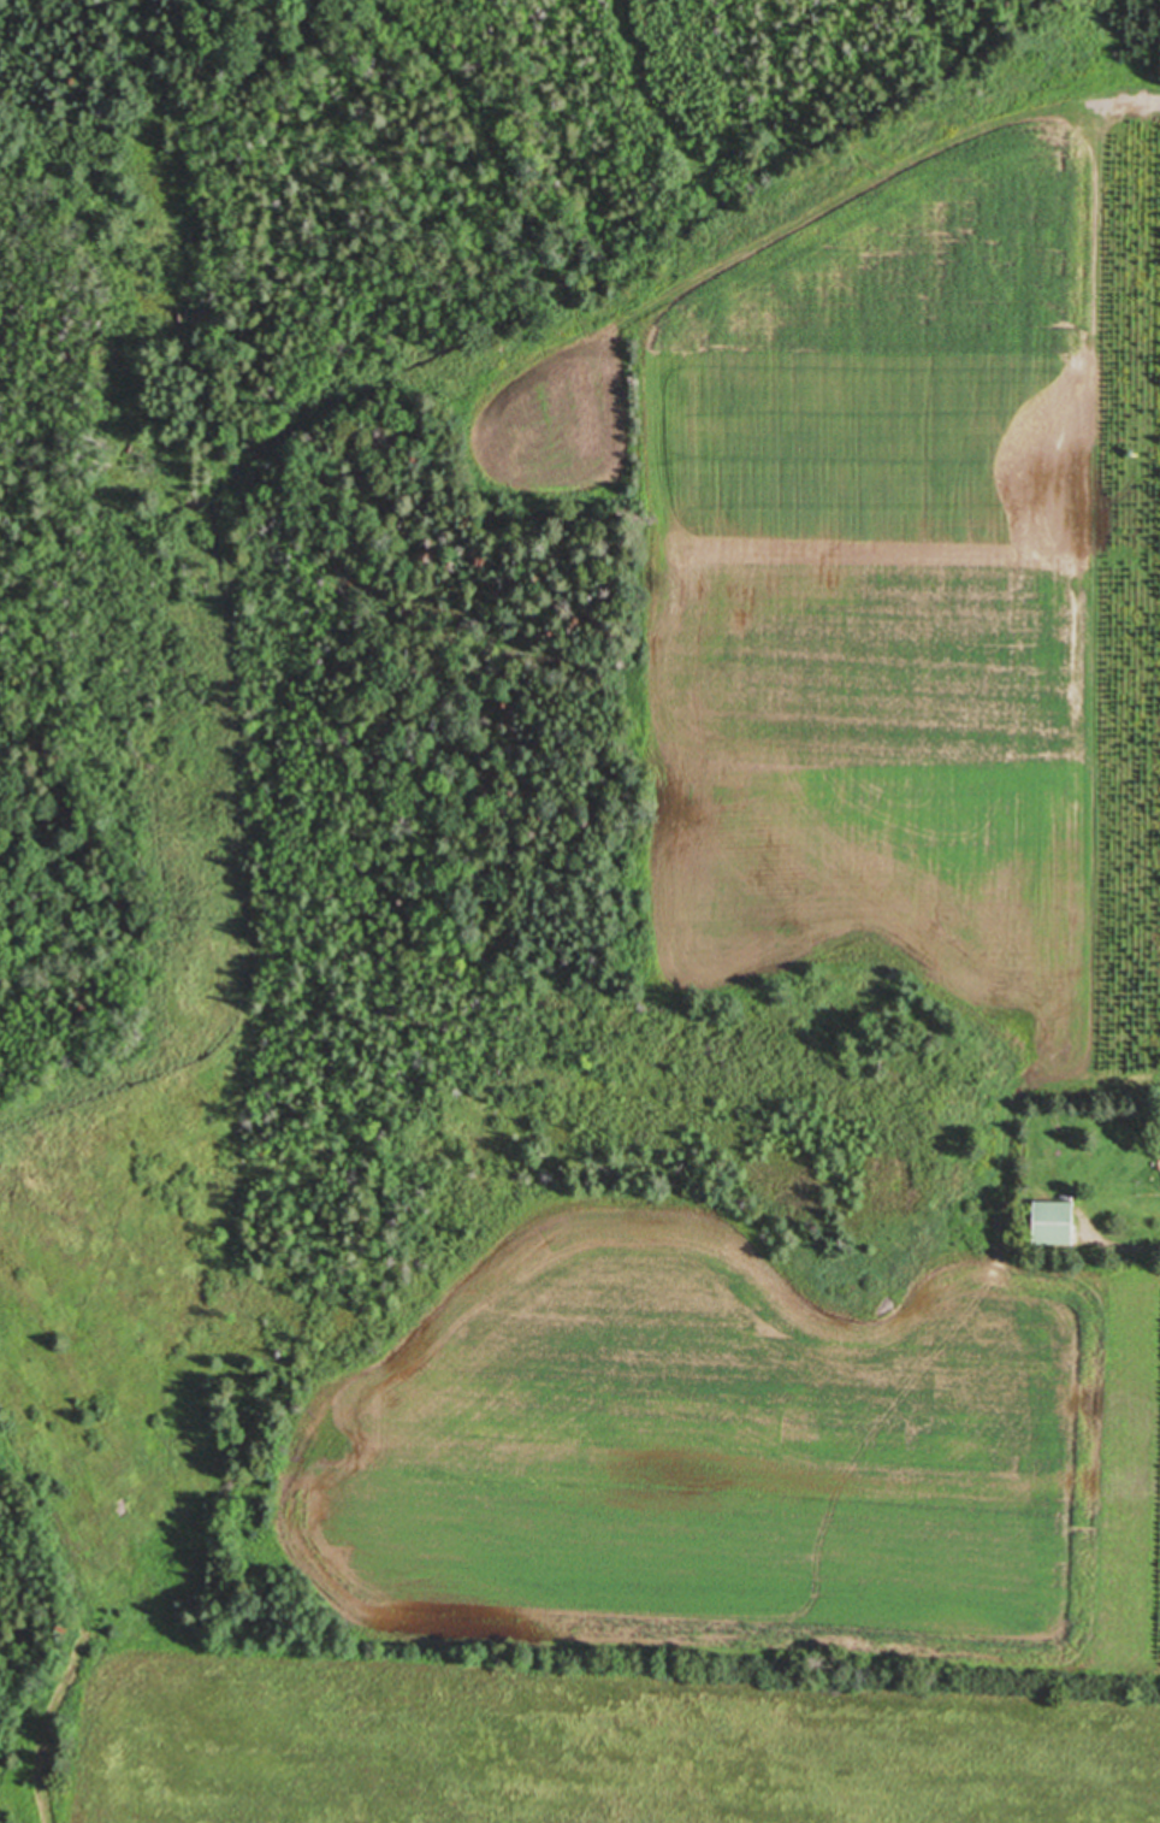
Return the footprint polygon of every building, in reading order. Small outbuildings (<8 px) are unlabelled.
[(1077,1203),(1037,1203),(1037,1246),(1077,1246),(1077,1203)]
